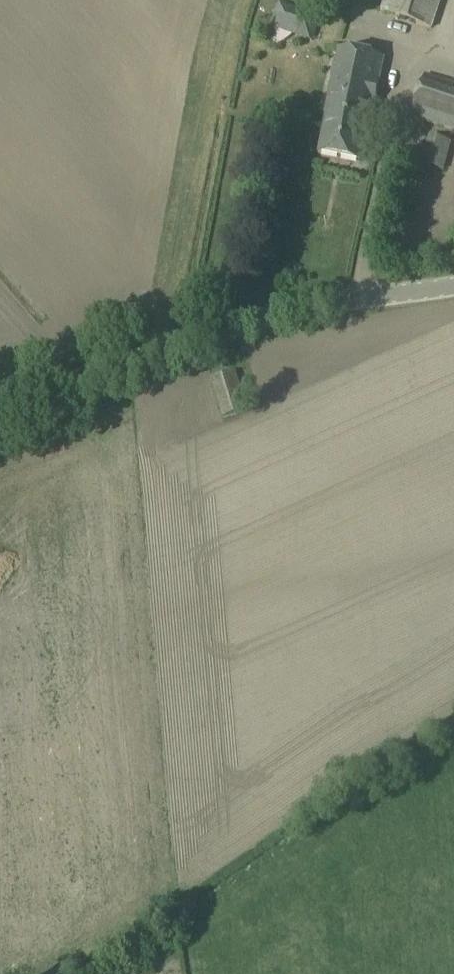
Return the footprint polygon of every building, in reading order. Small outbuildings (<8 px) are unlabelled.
[(382,13),(432,29),(442,0),(387,0),(382,13)] [(328,115),(321,154),(361,162),(369,123),(371,124),(384,60),(339,51),(326,115),(328,115)] [(412,118),(453,131),(453,85),(425,76),(412,118)] [(428,139),(421,167),(445,174),(452,145),(428,139)] [(235,374),(212,381),(224,419),(247,412),(235,374)]
